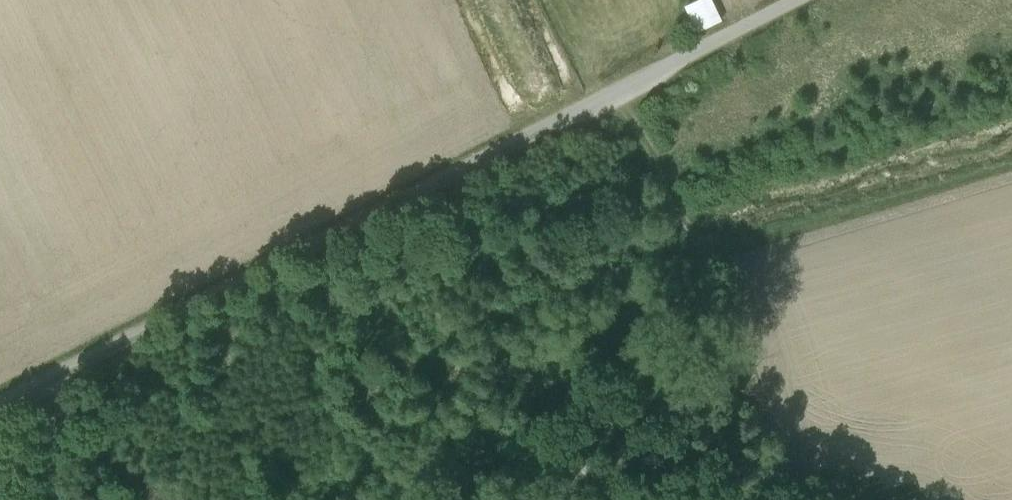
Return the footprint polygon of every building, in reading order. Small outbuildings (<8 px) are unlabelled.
[(679,2),(693,30),(719,18),(710,0),(684,0),(679,2)]
